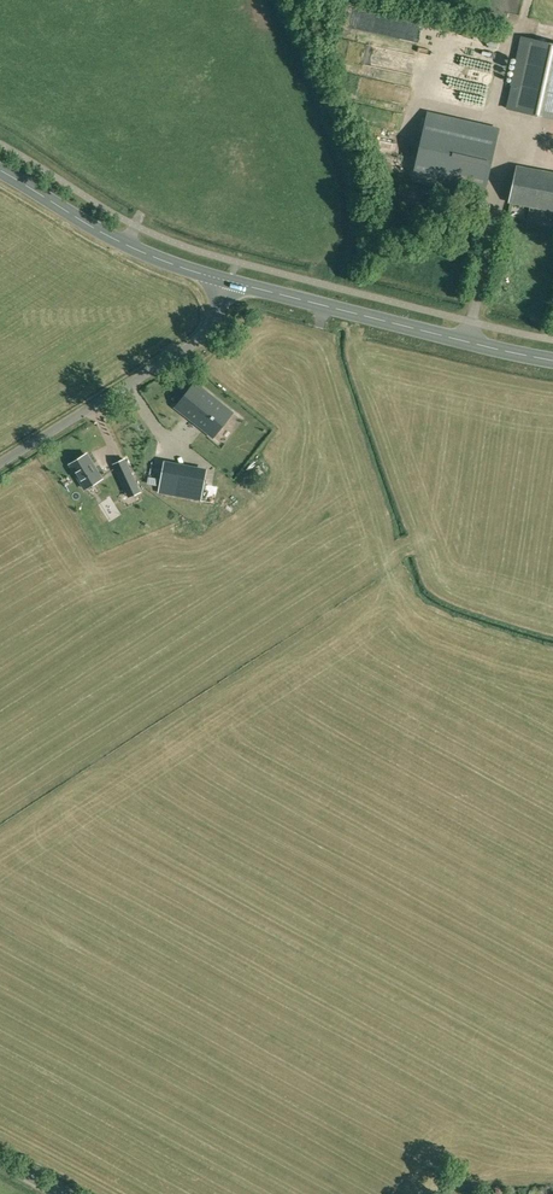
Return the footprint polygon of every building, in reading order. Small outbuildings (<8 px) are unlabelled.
[(523,37),(507,109),(552,119),(552,44),(523,37)] [(489,103),(489,92),(457,89),(457,100),(489,103)] [(498,129),(428,113),(418,157),(413,177),(413,180),(483,195),(483,196),(498,129)] [(517,166),(509,201),(552,210),(552,173),(517,166)] [(194,382),(175,406),(195,422),(214,397),(194,382)] [(214,397),(195,422),(206,430),(213,437),(233,412),(214,397)] [(86,454),(70,464),(85,488),(101,478),(86,454)] [(159,492),(200,500),(206,472),(164,464),(159,492)] [(130,470),(119,475),(125,488),(136,483),(130,470)]
